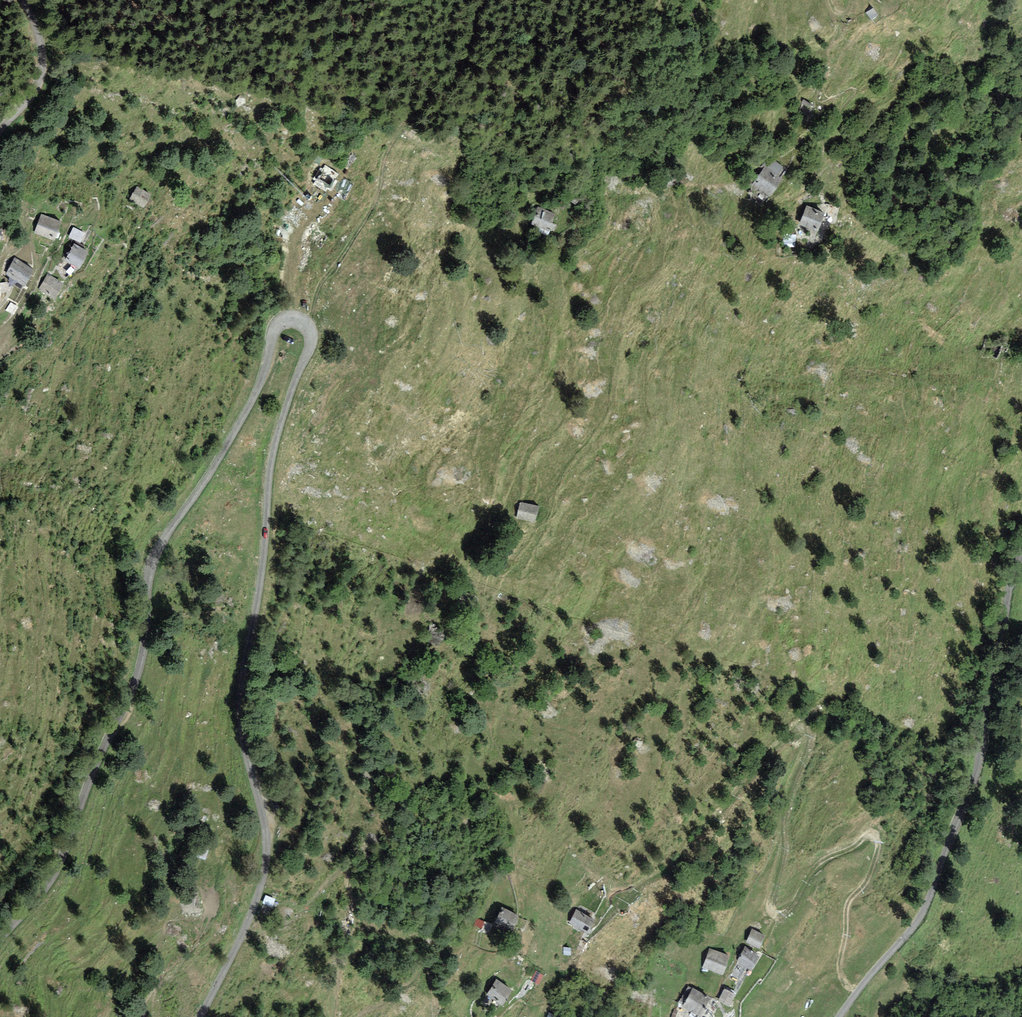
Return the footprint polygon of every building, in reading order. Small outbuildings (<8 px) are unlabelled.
[(816,104),(804,99),(798,112),(810,118),(816,104)] [(784,169),(772,159),(750,182),(769,199),(778,189),(773,181),(784,169)] [(333,178),(319,168),(312,178),(325,188),(333,178)] [(151,194),(137,186),(130,199),(143,207),(151,194)] [(826,210),(806,203),(799,221),(820,228),(826,210)] [(555,214),(538,208),(532,224),(549,230),(555,214)] [(61,220),(42,214),(35,233),(55,239),(61,220)] [(85,232),(73,227),(68,237),(80,242),(85,232)] [(88,251),(75,243),(65,259),(78,267),(88,251)] [(33,268),(15,258),(6,274),(24,284),(33,268)] [(64,282),(48,273),(38,290),(54,299),(64,282)] [(1001,345),(985,340),(981,353),(997,358),(1001,345)] [(536,505),(521,502),(518,518),(532,521),(536,505)] [(444,631),(429,625),(422,642),(438,648),(444,631)] [(517,913),(502,907),(497,923),(511,928),(517,913)] [(588,913),(574,908),(568,924),(583,929),(588,913)] [(491,923),(476,918),(473,927),(488,932),(491,923)] [(760,930),(746,925),(740,940),(754,945),(760,930)] [(752,949),(738,944),(733,959),(747,964),(752,949)] [(722,953),(705,947),(700,964),(717,970),(722,953)] [(512,990),(497,979),(487,994),(502,1004),(512,990)] [(727,992),(718,985),(712,1000),(722,1004),(727,992)] [(702,993),(687,986),(678,1006),(693,1013),(702,993)]
